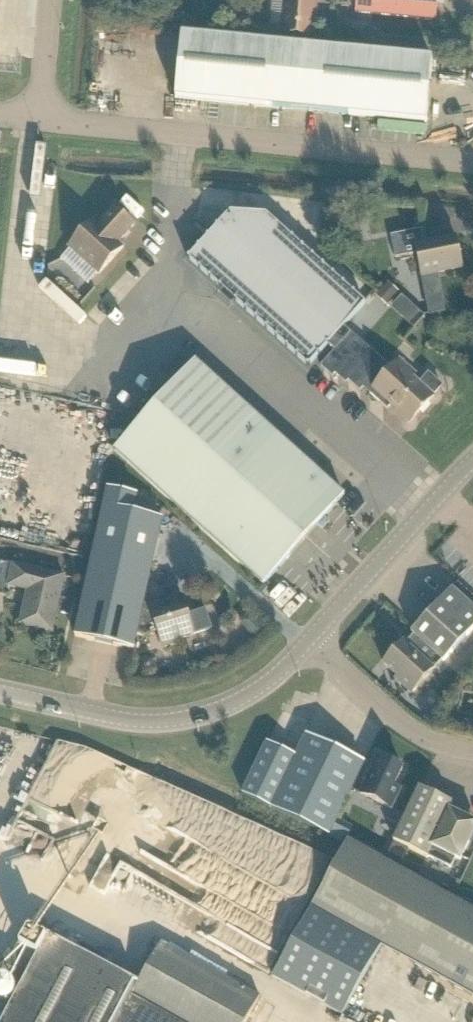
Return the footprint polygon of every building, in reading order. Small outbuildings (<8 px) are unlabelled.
[(282,36),(314,39),(318,0),(285,0),(282,36)] [(437,23),(439,0),(358,0),(356,15),(437,23)] [(273,110),(279,46),(183,37),(177,100),(273,110)] [(311,113),(317,50),(279,46),(273,110),(311,113)] [(349,117),(355,54),(317,50),(311,113),(349,117)] [(349,117),(427,124),(433,61),(355,54),(349,117)] [(94,221),(70,248),(100,275),(124,248),(119,243),(135,226),(116,208),(100,226),(94,221)] [(230,213),(188,260),(309,368),(334,340),(341,346),(322,368),(334,379),(339,373),(361,393),(364,389),(367,386),(373,391),(370,395),(388,411),(391,407),(410,424),(435,398),(433,396),(442,386),(432,377),(423,387),(414,379),(417,375),(401,361),(392,370),(386,365),(369,349),(352,334),(349,337),(343,331),(366,304),(268,216),(230,213)] [(422,231),(392,237),(396,260),(419,255),(423,278),(463,270),(457,239),(425,245),(422,231)] [(389,283),(376,296),(388,308),(401,294),(389,283)] [(197,363),(116,452),(195,523),(264,586),(331,513),(345,497),(197,363)] [(152,607),(145,606),(163,521),(134,514),(138,497),(108,490),(76,638),(135,651),(138,636),(145,638),(149,637),(154,636),(153,633),(158,631),(164,649),(183,643),(182,640),(195,635),(212,630),(206,611),(189,616),(183,598),(152,607)] [(0,570),(0,596),(7,597),(9,587),(28,591),(21,625),(53,632),(65,577),(1,563),(0,570)] [(443,662),(444,663),(472,631),(472,608),(453,590),(412,634),(414,636),(443,662)] [(443,662),(414,636),(401,651),(399,649),(384,665),(414,693),(443,662)] [(451,695),(472,712),(472,665),(451,695)] [(267,744),(243,795),(272,809),(330,837),(365,764),(307,737),(296,758),(267,744)] [(379,758),(361,795),(392,810),(401,790),(395,787),(403,769),(379,758)] [(427,858),(450,809),(453,804),(420,788),(394,843),(427,858)] [(427,858),(451,870),(456,859),(461,861),(470,842),(465,840),(472,824),(472,823),(456,815),(457,812),(450,809),(427,858)] [(419,881),(348,842),(273,977),(343,1016),(382,946),(419,881)] [(462,903),(472,910),(472,880),(462,903)] [(472,997),(472,911),(419,881),(382,946),(472,997)] [(261,996),(162,942),(139,983),(48,936),(47,939),(29,930),(20,946),(19,945),(13,955),(8,952),(0,966),(0,977),(20,988),(2,1021),(247,1021),(261,996)]
